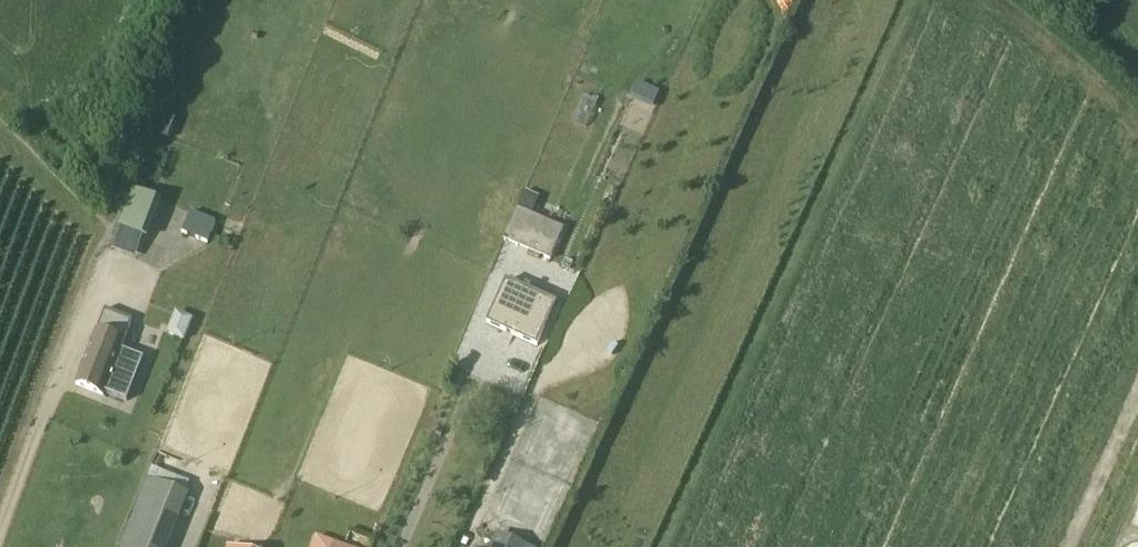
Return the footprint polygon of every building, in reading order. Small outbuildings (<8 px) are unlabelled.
[(149,239),(163,202),(133,191),(119,228),(149,239)] [(525,191),(503,241),(528,251),(540,257),(550,261),(564,229),(532,215),(539,198),(525,191)] [(181,233),(207,243),(216,223),(189,212),(181,233)] [(486,324),(536,347),(556,303),(506,281),(486,324)] [(95,332),(75,385),(103,396),(104,392),(127,401),(144,358),(121,349),(123,343),(133,320),(106,309),(96,333),(95,332)] [(524,351),(514,373),(530,380),(541,359),(524,351)] [(119,546),(168,546),(182,511),(189,493),(147,476),(140,494),(119,546)] [(499,534),(493,546),(527,546),(499,534)]
